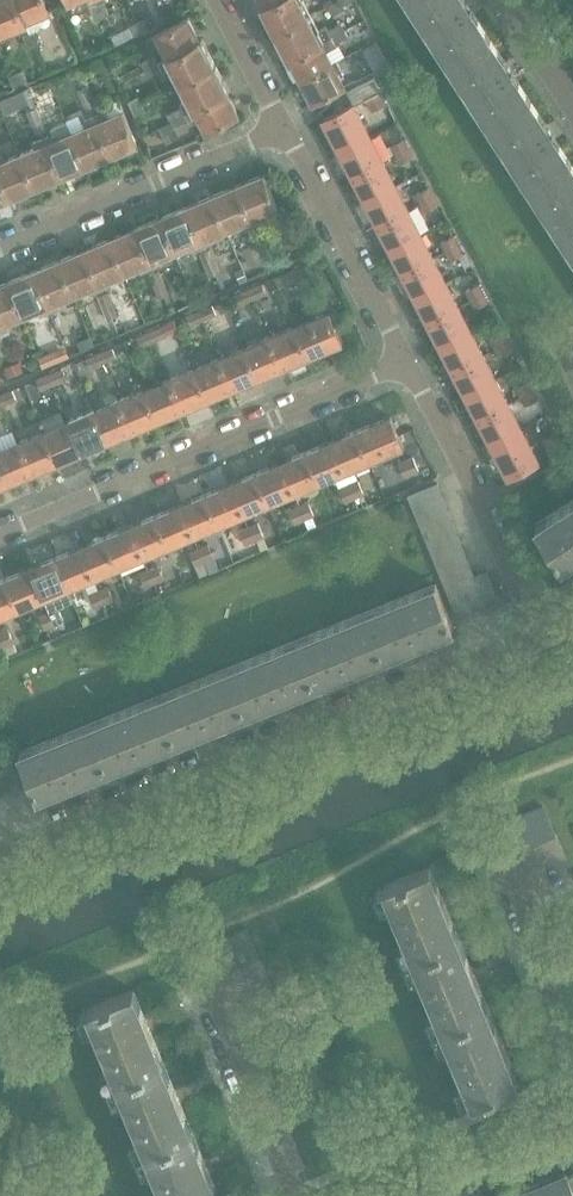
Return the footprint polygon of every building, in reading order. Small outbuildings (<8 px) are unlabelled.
[(17,0),(0,0),(0,35),(20,26),(29,47),(36,45),(17,0)] [(36,45),(42,42),(37,28),(40,27),(36,17),(49,12),(47,6),(44,0),(17,0),(36,45)] [(87,7),(90,6),(96,19),(102,16),(95,0),(84,0),(87,7)] [(102,16),(109,14),(103,0),(104,0),(95,0),(102,16)] [(263,6),(263,5),(261,7),(274,34),(311,15),(303,0),(275,0),(263,6)] [(449,61),(488,35),(466,0),(410,0),(449,61)] [(319,31),(311,15),(274,34),(288,60),(290,59),(290,58),(345,30),(341,23),(328,30),(327,27),(319,31)] [(166,58),(200,39),(199,39),(188,17),(156,34),(163,47),(159,49),(164,59),(166,58)] [(144,20),(130,26),(135,36),(148,30),(144,20)] [(345,30),(290,58),(290,59),(301,80),(333,63),(327,51),(337,46),(335,43),(348,36),(345,30)] [(488,35),(449,61),(490,123),(529,98),(488,35)] [(166,58),(164,59),(159,62),(146,69),(149,75),(162,68),(163,71),(171,67),(179,84),(215,64),(202,38),(199,39),(200,39),(166,58)] [(155,55),(142,62),(146,69),(159,62),(155,55)] [(333,63),(301,80),(313,102),(345,86),(338,73),(342,71),(337,61),(333,63)] [(182,107),(169,114),(172,120),(185,113),(191,110),(192,109),(192,110),(227,92),(229,91),(215,64),(179,84),(188,100),(180,104),(182,107)] [(22,68),(8,74),(13,86),(27,81),(22,68)] [(354,101),(353,102),(353,103),(365,97),(373,111),(386,104),(378,90),(380,89),(374,78),(347,92),(348,93),(349,93),(354,101)] [(87,86),(78,90),(83,102),(92,98),(87,86)] [(192,109),(191,110),(196,120),(200,118),(207,131),(211,129),(211,128),(234,116),(238,114),(227,92),(192,110),(192,109)] [(0,99),(0,102),(4,112),(17,107),(11,95),(0,99)] [(138,96),(128,102),(135,115),(145,109),(138,96)] [(92,98),(83,102),(88,113),(97,109),(92,98)] [(490,123),(531,186),(570,161),(529,98),(490,123)] [(340,152),(341,152),(371,137),(353,103),(324,118),(334,139),(335,139),(341,151),(340,152)] [(37,107),(27,111),(32,123),(41,119),(37,107)] [(95,116),(112,155),(138,144),(123,110),(107,117),(105,112),(95,116)] [(188,120),(185,113),(172,120),(175,127),(188,120)] [(84,121),(86,126),(71,132),(86,166),(112,155),(95,116),(84,121)] [(41,119),(32,123),(37,135),(46,131),(41,119)] [(54,133),(44,138),(60,177),(86,166),(71,132),(56,139),(54,133)] [(348,165),(354,176),(383,161),(371,137),(341,152),(341,153),(342,153),(348,165)] [(33,142),(35,147),(20,154),(35,187),(60,177),(44,138),(33,142)] [(391,146),(395,155),(408,148),(404,139),(391,146)] [(408,148),(395,155),(400,164),(413,157),(408,148)] [(0,156),(0,177),(9,198),(35,187),(20,154),(5,160),(3,155),(0,156)] [(365,200),(366,201),(396,185),(383,161),(354,176),(359,187),(360,187),(366,199),(365,200)] [(531,186),(572,249),(572,248),(572,165),(570,161),(531,186)] [(237,185),(254,224),(264,219),(262,214),(278,208),(264,174),(237,185)] [(9,198),(0,177),(0,202),(9,198)] [(227,189),(212,196),(226,229),(241,223),(243,228),(254,224),(237,185),(227,189)] [(396,185),(366,201),(367,201),(373,213),(373,214),(379,225),(408,209),(396,185)] [(429,187),(416,194),(420,203),(433,196),(429,187)] [(200,201),(187,206),(203,245),(213,241),(211,236),(226,229),(212,196),(200,201)] [(438,205),(433,196),(420,203),(425,212),(438,205)] [(187,206),(161,217),(175,251),(190,245),(193,250),(203,245),(187,206)] [(390,248),(391,249),(421,233),(408,209),(379,225),(384,236),(385,236),(391,248),(390,248)] [(160,257),(175,251),(161,217),(136,228),(152,267),(162,263),(160,257)] [(261,227),(251,231),(256,243),(266,239),(261,227)] [(136,228),(110,239),(124,272),(139,266),(141,271),(152,267),(136,228)] [(421,233),(391,249),(391,250),(392,249),(398,262),(404,273),(433,257),(421,233)] [(441,242),(445,251),(458,245),(454,235),(441,242)] [(111,284),(109,279),(124,272),(110,239),(84,250),(101,288),(111,284)] [(261,254),(271,250),(266,239),(256,243),(261,254)] [(458,245),(445,251),(450,260),(463,253),(458,245)] [(210,249),(200,253),(205,264),(215,260),(210,249)] [(84,250),(59,260),(73,294),(88,288),(90,293),(101,288),(84,250)] [(415,297),(416,297),(446,282),(433,257),(404,273),(409,284),(410,284),(416,296),(415,297)] [(60,306),(58,301),(73,294),(59,260),(33,271),(50,310),(60,306)] [(220,272),(215,260),(205,264),(210,276),(220,272)] [(305,265),(284,274),(288,283),(309,275),(305,265)] [(243,268),(235,272),(240,283),(247,280),(243,268)] [(159,270),(149,274),(154,286),(164,282),(159,270)] [(33,271),(8,282),(22,316),(37,309),(40,314),(50,310),(33,271)] [(0,285),(0,331),(9,327),(7,322),(22,316),(8,282),(0,285)] [(159,298),(169,293),(164,282),(154,286),(159,298)] [(423,310),(429,321),(458,306),(446,282),(416,297),(416,298),(417,298),(423,310)] [(262,283),(250,288),(254,298),(266,293),(262,283)] [(466,290),(470,299),(483,293),(479,284),(466,290)] [(250,288),(236,294),(240,304),(254,298),(250,288)] [(108,292),(98,296),(103,307),(113,303),(108,292)] [(483,293),(470,299),(475,308),(488,302),(483,293)] [(225,299),(217,303),(221,313),(229,309),(225,299)] [(108,319),(118,315),(113,303),(103,307),(108,319)] [(199,310),(204,319),(216,314),(212,304),(199,310)] [(458,306),(429,321),(434,332),(435,332),(441,344),(440,345),(441,346),(471,330),(458,306)] [(199,310),(186,315),(190,325),(204,319),(199,310)] [(295,326),(308,357),(309,357),(308,356),(321,351),(343,342),(330,311),(295,326)] [(149,331),(154,341),(166,335),(162,326),(149,331)] [(307,358),(308,357),(295,326),(270,337),(283,367),(294,363),(294,362),(307,357),(307,358)] [(448,358),(454,369),(483,354),(471,330),(441,346),(442,346),(448,358)] [(149,331),(136,337),(140,346),(154,341),(149,331)] [(491,339),(495,348),(508,341),(504,332),(491,339)] [(91,336),(78,341),(82,350),(95,345),(91,336)] [(271,372),(283,367),(270,337),(245,347),(258,378),(259,378),(258,377),(271,372)] [(508,341),(495,348),(500,357),(513,350),(508,341)] [(100,352),(104,362),(116,356),(112,347),(100,352)] [(245,347),(220,358),(233,388),(244,384),(244,383),(257,378),(257,379),(258,378),(245,347)] [(52,351),(40,356),(44,367),(57,361),(52,351)] [(100,352),(86,358),(90,367),(104,362),(100,352)] [(460,380),(466,393),(465,393),(466,394),(496,378),(483,354),(454,369),(459,380),(460,380)] [(220,358),(195,368),(208,400),(209,399),(208,398),(221,393),(233,388),(220,358)] [(19,361),(4,367),(8,377),(23,371),(19,361)] [(49,373),(53,383),(66,378),(62,368),(49,373)] [(207,400),(208,400),(195,368),(170,379),(183,410),(194,405),(194,404),(207,399),(207,400)] [(49,373),(36,379),(40,389),(53,383),(49,373)] [(467,394),(473,406),(473,407),(479,418),(508,402),(496,378),(466,394),(467,394)] [(170,379),(145,389),(158,421),(158,420),(171,414),(183,410),(170,379)] [(516,387),(520,396),(533,389),(529,380),(516,387)] [(0,394),(0,396),(3,404),(16,399),(12,389),(0,394)] [(145,389),(120,400),(133,431),(144,426),(157,420),(157,421),(158,421),(145,389)] [(533,389),(520,396),(525,405),(538,398),(533,389)] [(120,400),(95,411),(108,442),(109,441),(108,441),(121,435),(133,431),(120,400)] [(491,441),(490,441),(491,442),(521,426),(508,402),(479,418),(484,428),(491,441)] [(95,411),(70,421),(82,452),(94,447),(107,441),(107,442),(108,442),(95,411)] [(356,430),(369,461),(404,446),(391,415),(369,424),(369,425),(357,430),(356,429),(356,430)] [(70,421),(45,432),(58,463),(58,462),(71,456),(71,457),(77,454),(82,452),(70,421)] [(521,426),(491,442),(491,443),(492,442),(498,454),(498,455),(509,476),(538,460),(521,426)] [(356,430),(355,430),(355,431),(342,436),(331,441),(344,471),(369,461),(356,430)] [(45,432),(19,442),(32,473),(44,468),(57,462),(57,463),(58,463),(45,432)] [(556,433),(543,440),(550,454),(563,447),(556,433)] [(319,446),(307,451),(306,450),(305,451),(319,482),(344,471),(331,441),(319,446)] [(0,450),(0,466),(8,484),(8,483),(21,477),(21,478),(32,473),(19,442),(0,450)] [(305,451),(305,452),(292,457),(281,462),(294,493),(319,482),(305,451)] [(413,457),(398,463),(404,477),(419,470),(413,457)] [(256,472),(255,472),(269,503),(294,493),(281,462),(269,467),(257,472),(256,472)] [(242,478),(231,483),(244,514),(269,503),(255,472),(255,473),(242,478)] [(349,484),(355,498),(364,494),(358,480),(349,484)] [(219,488),(206,493),(205,493),(219,524),(244,514),(231,483),(219,488)] [(437,483),(408,495),(414,509),(443,497),(442,496),(441,496),(437,486),(438,485),(437,483)] [(349,484),(339,488),(345,502),(355,498),(349,484)] [(192,499),(181,504),(194,535),(219,524),(205,493),(205,494),(192,499)] [(443,497),(414,509),(419,522),(448,510),(448,509),(447,509),(442,499),(443,498),(443,497)] [(536,524),(561,563),(568,559),(568,558),(572,555),(572,500),(536,524)] [(308,501),(299,505),(305,519),(314,515),(308,501)] [(156,514),(155,514),(169,545),(194,535),(181,504),(169,509),(157,515),(156,514)] [(299,505),(289,509),(295,523),(305,519),(299,505)] [(448,510),(419,522),(425,535),(453,523),(453,522),(452,522),(448,512),(449,511),(448,510)] [(155,514),(155,515),(142,521),(142,520),(130,525),(143,556),(169,545),(155,514)] [(258,522),(249,526),(255,540),(264,536),(258,522)] [(453,524),(454,524),(453,523),(425,535),(430,547),(459,536),(458,535),(457,535),(453,524)] [(106,535),(105,535),(118,567),(143,556),(130,525),(119,530),(106,536),(106,535)] [(249,526),(239,530),(245,544),(255,540),(249,526)] [(105,536),(92,542),(80,546),(93,577),(118,567),(105,535),(105,536)] [(459,536),(430,547),(435,560),(464,549),(463,547),(462,548),(458,537),(459,537),(459,536)] [(208,544),(199,547),(205,561),(214,557),(208,544)] [(80,546),(69,551),(69,552),(56,557),(56,556),(55,557),(68,588),(93,577),(80,546)] [(199,547),(189,551),(195,565),(205,561),(199,547)] [(464,549),(435,560),(440,573),(469,562),(469,560),(468,561),(463,550),(464,550),(464,549)] [(42,563),(30,568),(43,598),(68,588),(55,557),(55,558),(42,563)] [(469,563),(470,563),(469,562),(440,573),(446,587),(460,582),(473,576),(475,576),(474,573),(473,574),(469,563)] [(149,569),(154,582),(164,578),(158,565),(149,569)] [(19,572),(19,573),(6,578),(6,577),(5,578),(18,609),(43,598),(30,568),(19,572)] [(149,569),(139,573),(145,586),(154,582),(149,569)] [(499,599),(493,584),(487,571),(475,576),(473,576),(485,605),(486,604),(486,603),(496,599),(496,600),(499,599)] [(473,576),(460,582),(472,610),(473,610),(473,609),(483,605),(483,606),(485,605),(473,576)] [(18,609),(5,578),(5,579),(0,581),(0,617),(18,609)] [(470,611),(472,610),(460,582),(446,587),(458,616),(460,615),(460,614),(470,610),(470,611)] [(425,638),(425,637),(448,628),(448,629),(453,627),(435,583),(366,611),(384,655),(387,653),(410,644),(413,643),(412,643),(423,638),(423,639),(425,638)] [(99,590),(104,603),(114,599),(108,586),(99,590)] [(99,590),(89,594),(95,607),(104,603),(99,590)] [(58,607),(49,611),(54,624),(64,620),(58,607)] [(49,611),(39,615),(45,628),(54,624),(49,611)] [(366,611),(297,639),(315,683),(318,682),(318,681),(342,671),(342,672),(344,671),(344,670),(353,667),(354,666),(354,667),(356,666),(379,656),(379,657),(384,655),(366,611)] [(4,645),(14,642),(8,628),(0,631),(0,635),(4,645)] [(287,694),(287,693),(310,684),(310,685),(315,683),(297,639),(227,668),(245,711),(250,709),(272,700),(275,699),(285,694),(285,695),(287,694)] [(227,668),(158,696),(176,739),(179,738),(179,737),(202,728),(203,728),(205,727),(206,726),(215,723),(218,722),(242,712),(245,711),(227,668)] [(134,756),(137,755),(137,754),(146,751),(149,750),(172,740),(172,741),(176,739),(158,696),(89,724),(106,767),(110,766),(110,765),(134,756)] [(67,783),(77,779),(79,778),(103,768),(103,769),(106,767),(89,724),(19,752),(20,754),(32,783),(37,795),(42,793),(65,783),(65,784),(67,783)] [(30,784),(32,783),(20,754),(6,760),(18,789),(19,788),(19,787),(29,783),(30,784)] [(6,793),(16,788),(17,789),(18,789),(6,760),(0,763),(0,782),(5,794),(6,794),(6,793)] [(543,806),(529,811),(541,840),(555,834),(543,806)] [(529,811),(515,817),(527,846),(541,840),(529,811)] [(515,817),(501,823),(513,852),(527,846),(515,817)] [(384,885),(414,956),(460,938),(430,867),(409,876),(409,875),(398,879),(398,880),(384,885)] [(460,938),(414,956),(443,1027),(489,1009),(460,938)] [(88,1008),(117,1079),(163,1060),(134,989),(112,998),(112,997),(102,1002),(88,1008)] [(497,1088),(518,1080),(489,1009),(443,1027),(473,1098),(486,1093),(497,1089),(497,1088)] [(163,1060),(117,1079),(147,1150),(192,1131),(163,1060)] [(192,1131),(147,1150),(166,1195),(219,1195),(192,1131)] [(528,1195),(572,1195),(572,1174),(568,1176),(566,1172),(525,1189),(528,1195)]
